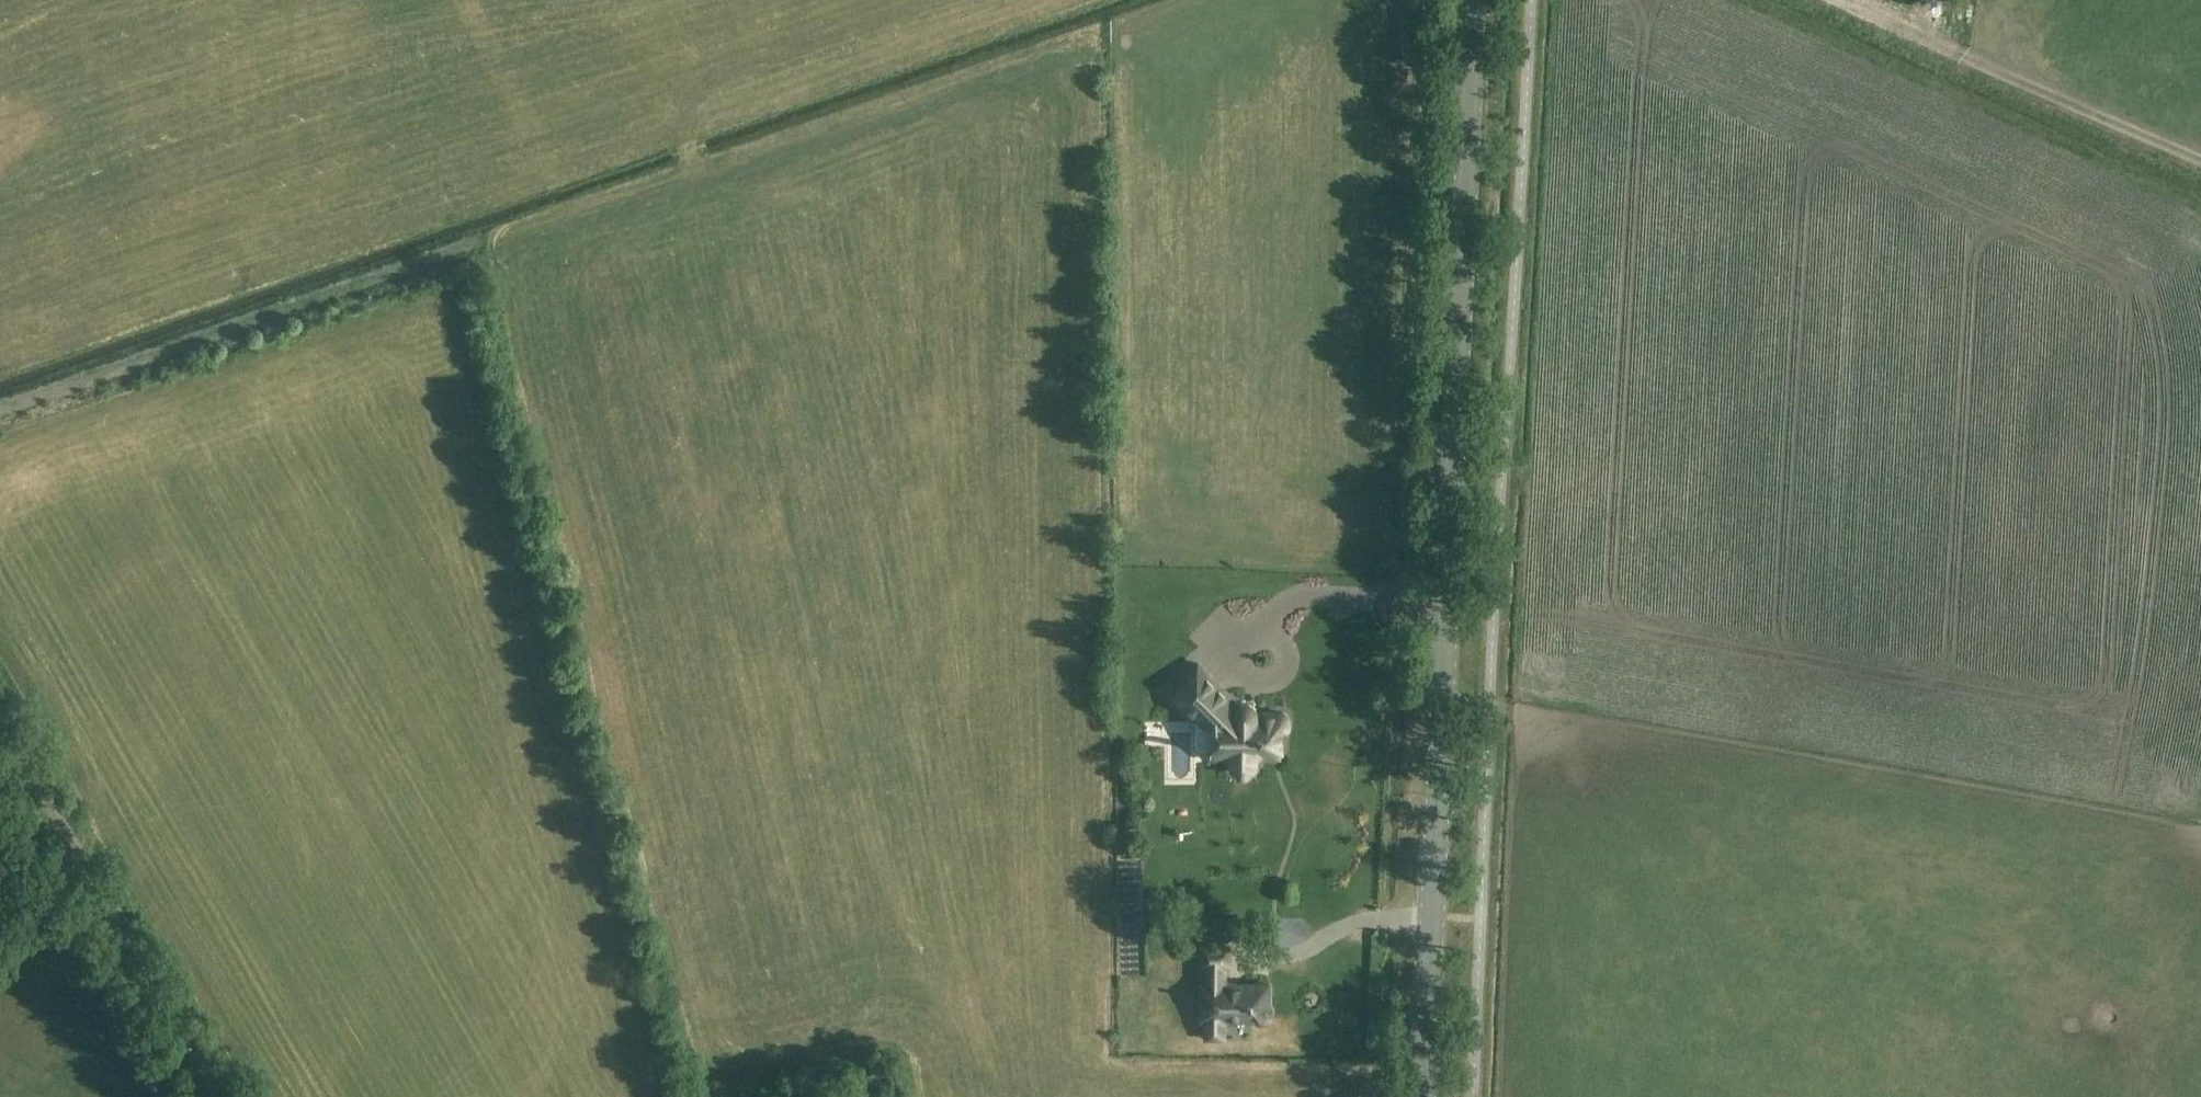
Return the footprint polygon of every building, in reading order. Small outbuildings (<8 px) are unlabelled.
[(1256,772),(1256,771),(1256,766),(1280,766),(1280,760),(1281,760),(1281,742),(1283,742),(1284,742),(1286,741),(1287,740),(1288,739),(1289,737),(1289,735),(1289,730),(1289,728),(1288,727),(1288,725),(1287,724),(1285,723),(1284,722),(1282,722),(1257,722),(1257,721),(1257,719),(1256,717),(1255,715),(1254,714),(1253,712),(1251,711),(1249,711),(1247,710),(1245,710),(1243,710),(1242,711),(1240,712),(1238,713),(1199,673),(1170,701),(1201,733),(1211,733),(1211,767),(1230,767),(1230,771),(1230,773),(1230,775),(1231,777),(1232,779),(1234,780),(1235,782),(1237,783),(1239,783),(1241,784),(1243,784),(1246,784),(1248,783),(1250,782),(1251,781),(1253,779),(1254,778),(1255,776),(1256,774),(1256,772)] [(1225,966),(1208,966),(1207,981),(1202,981),(1201,1023),(1230,1024),(1230,1020),(1255,1020),(1259,1023),(1264,1023),(1268,1021),(1271,1016),(1271,1012),(1269,1007),(1269,986),(1230,985),(1230,981),(1225,981),(1225,966)]
